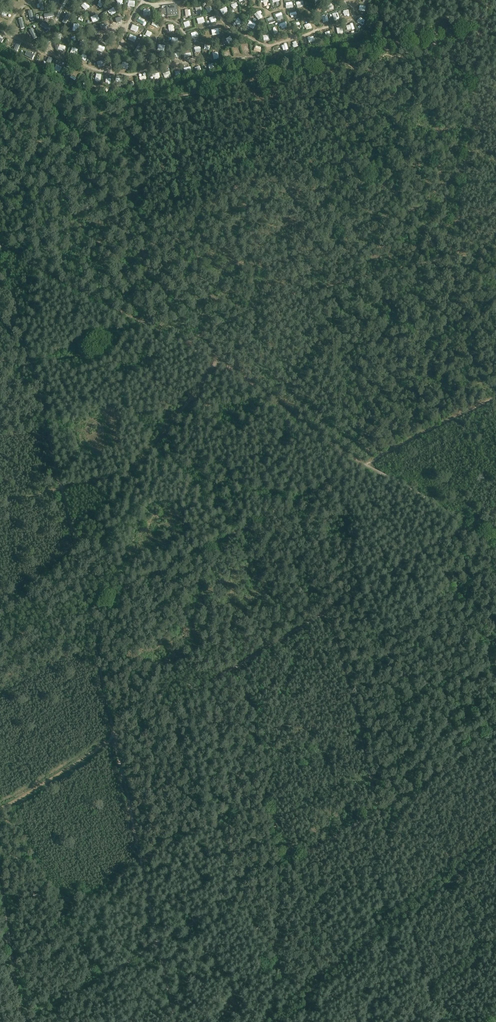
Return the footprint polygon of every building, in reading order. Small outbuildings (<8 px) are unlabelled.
[(70,8),(73,9),(78,1),(76,0),(75,0),(70,8)] [(134,8),(135,0),(132,0),(125,0),(125,8),(134,8)] [(84,1),(80,5),(86,11),(90,7),(84,1)] [(168,16),(178,15),(177,5),(162,6),(162,7),(167,6),(168,16)] [(113,8),(107,11),(110,16),(116,13),(113,8)] [(68,13),(62,22),(66,24),(71,15),(68,13)] [(92,23),(99,20),(97,15),(90,18),(92,23)] [(247,26),(253,29),(256,23),(249,21),(247,26)] [(130,34),(127,40),(134,43),(136,38),(130,34)] [(49,57),(44,67),(48,69),(53,59),(49,57)]
